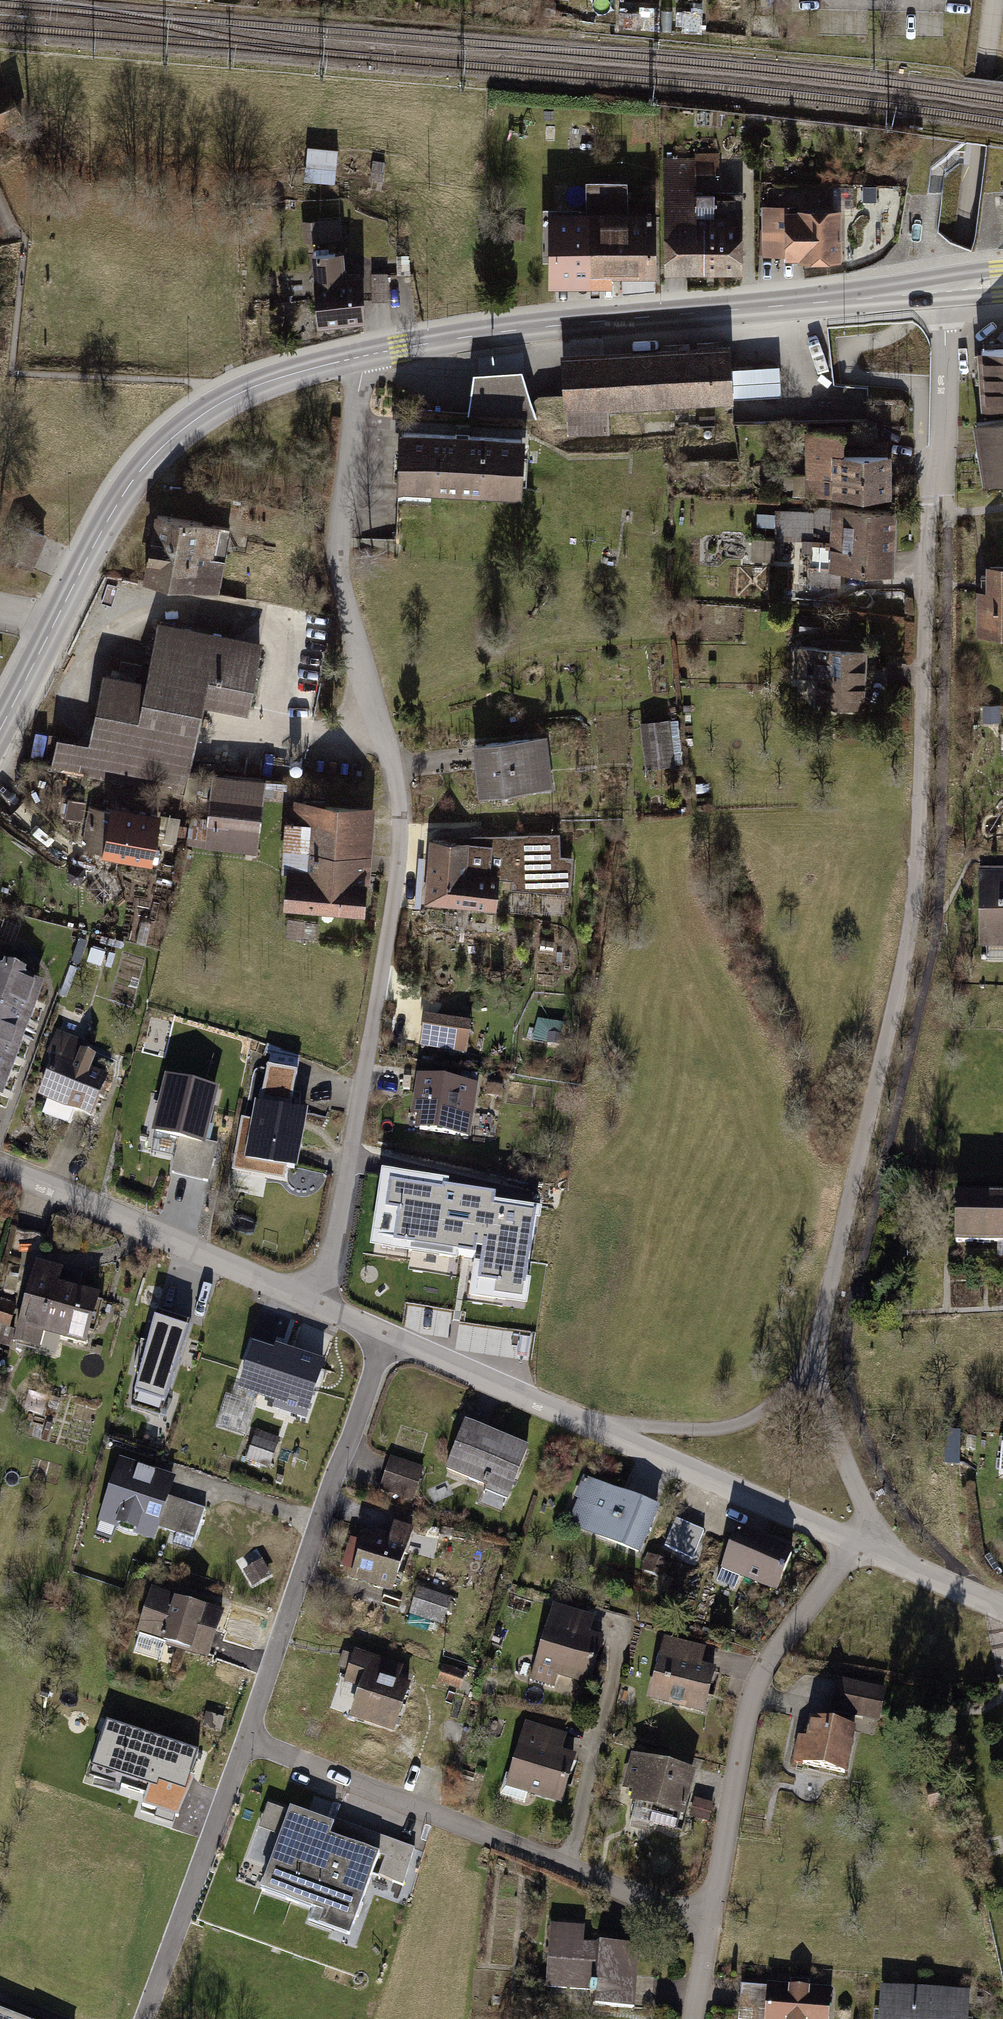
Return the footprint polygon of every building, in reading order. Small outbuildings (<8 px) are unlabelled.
[(0,91),(0,132),(28,119),(13,85),(0,91)] [(307,181),(337,182),(338,149),(308,148),(307,181)] [(719,155),(663,155),(665,270),(742,269),(743,189),(696,187),(696,171),(719,171),(719,155)] [(586,205),(549,205),(549,284),(653,286),(656,204),(628,203),(627,176),(585,175),(586,205)] [(797,207),(766,208),(768,257),(795,256),(796,263),(853,261),(851,211),(797,213),(797,207)] [(342,219),(304,222),(306,244),(319,243),(328,329),(374,324),(370,274),(357,275),(355,251),(346,252),(342,219)] [(730,341),(560,349),(564,407),(731,399),(732,395),(731,365),(730,341)] [(986,353),(990,413),(1002,413),(1002,351),(986,353)] [(779,362),(731,365),(732,395),(781,392),(779,362)] [(531,417),(531,374),(472,374),(472,416),(531,417)] [(646,411),(647,435),(676,434),(675,409),(646,411)] [(984,426),(991,487),(1002,486),(1002,424),(984,426)] [(858,433),(810,432),(808,499),(899,500),(900,457),(857,456),(858,433)] [(536,440),(413,433),(409,492),(533,499),(536,440)] [(902,576),(906,513),(835,508),(832,572),(902,576)] [(828,541),(830,516),(783,512),(781,537),(828,541)] [(230,526),(158,515),(147,582),(219,593),(230,526)] [(995,566),(994,593),(981,592),(980,637),(1002,638),(1002,567),(995,566)] [(271,640),(160,617),(147,682),(110,675),(95,747),(61,740),(55,771),(185,797),(204,703),(256,713),(271,640)] [(875,650),(800,649),(800,706),(875,706),(875,650)] [(675,719),(641,724),(648,772),(681,767),(675,719)] [(554,738),(477,747),(483,800),(560,791),(554,738)] [(269,783),(215,777),(210,820),(194,818),(190,851),(261,859),(269,783)] [(381,809),(293,803),(286,911),(374,917),(381,809)] [(116,814),(90,809),(82,850),(156,865),(165,820),(117,810),(116,814)] [(461,841),(436,839),(429,902),(500,914),(508,882),(516,882),(521,894),(575,895),(576,863),(565,858),(564,838),(461,841)] [(981,871),(982,954),(1002,953),(1002,871),(981,871)] [(0,975),(0,1100),(15,1105),(53,993),(0,975)] [(478,1029),(429,1021),(424,1055),(473,1063),(478,1029)] [(111,1053),(58,1035),(35,1103),(102,1125),(115,1085),(102,1078),(111,1053)] [(303,1077),(269,1071),(260,1125),(246,1122),(242,1144),(254,1146),(250,1165),(304,1174),(311,1135),(293,1133),(303,1077)] [(219,1092),(165,1079),(151,1135),(206,1148),(219,1092)] [(485,1090),(423,1079),(415,1122),(424,1122),(422,1135),(475,1144),(485,1090)] [(958,1203),(959,1251),(1002,1251),(1002,1202),(958,1203)] [(528,1220),(395,1204),(385,1284),(426,1289),(423,1319),(514,1331),(528,1220)] [(41,1264),(24,1311),(0,1302),(0,1328),(18,1334),(13,1348),(42,1359),(49,1338),(91,1353),(109,1303),(69,1289),(74,1276),(41,1264)] [(153,1316),(132,1392),(165,1403),(189,1328),(153,1316)] [(273,1353),(253,1347),(239,1391),(275,1403),(273,1410),(306,1421),(325,1361),(276,1346),(273,1353)] [(245,1435),(249,1409),(227,1406),(223,1432),(245,1435)] [(534,1451),(472,1426),(452,1475),(514,1501),(534,1451)] [(285,1440),(258,1431),(248,1460),(275,1469),(285,1440)] [(961,1436),(948,1437),(949,1465),(962,1464),(961,1436)] [(425,1469),(391,1459),(381,1493),(415,1503),(425,1469)] [(181,1480),(124,1461),(102,1525),(159,1545),(181,1480)] [(664,1511),(586,1480),(566,1528),(644,1560),(664,1511)] [(209,1511),(181,1502),(170,1536),(198,1545),(209,1511)] [(398,1538),(367,1532),(365,1541),(352,1539),(346,1568),(362,1571),(359,1583),(409,1594),(422,1531),(400,1526),(398,1538)] [(796,1553),(740,1533),(725,1574),(782,1594),(796,1553)] [(458,1601),(418,1590),(411,1617),(451,1628),(458,1601)] [(229,1617),(158,1593),(143,1639),(213,1663),(229,1617)] [(601,1617),(555,1604),(533,1684),(565,1693),(568,1683),(594,1691),(608,1639),(596,1636),(601,1617)] [(661,1670),(653,1702),(713,1717),(725,1672),(705,1668),(710,1649),(665,1638),(657,1668),(661,1670)] [(411,1671),(360,1654),(350,1685),(365,1689),(354,1721),(403,1738),(420,1685),(407,1681),(411,1671)] [(469,1675),(443,1667),(438,1686),(464,1694),(469,1675)] [(889,1692),(839,1683),(833,1714),(883,1723),(889,1692)] [(804,1741),(798,1767),(849,1778),(859,1731),(817,1722),(813,1743),(804,1741)] [(198,1752),(107,1723),(90,1777),(146,1794),(142,1807),(180,1819),(194,1776),(191,1775),(198,1752)] [(572,1737),(530,1725),(512,1790),(569,1806),(583,1759),(567,1755),(572,1737)] [(701,1776),(634,1758),(625,1793),(636,1796),(631,1815),(636,1816),(633,1826),(652,1831),(654,1821),(686,1830),(701,1776)] [(943,1787),(927,1791),(931,1810),(947,1806),(943,1787)] [(334,1825),(292,1810),(262,1890),(314,1910),(310,1922),(335,1931),(340,1919),(354,1925),(385,1843),(349,1830),(345,1842),(330,1836),(334,1825)] [(591,1927),(554,1926),(552,1988),(608,1990),(607,2006),(642,2007),(644,1947),(591,1946),(591,1927)] [(748,1984),(746,2013),(760,2014),(760,2018),(832,2018),(834,1990),(748,1984)] [(972,1994),(884,1987),(881,2018),(976,2018),(972,1994)] [(11,2017),(14,2009),(0,2003),(0,2018),(17,2018),(11,2017)]
